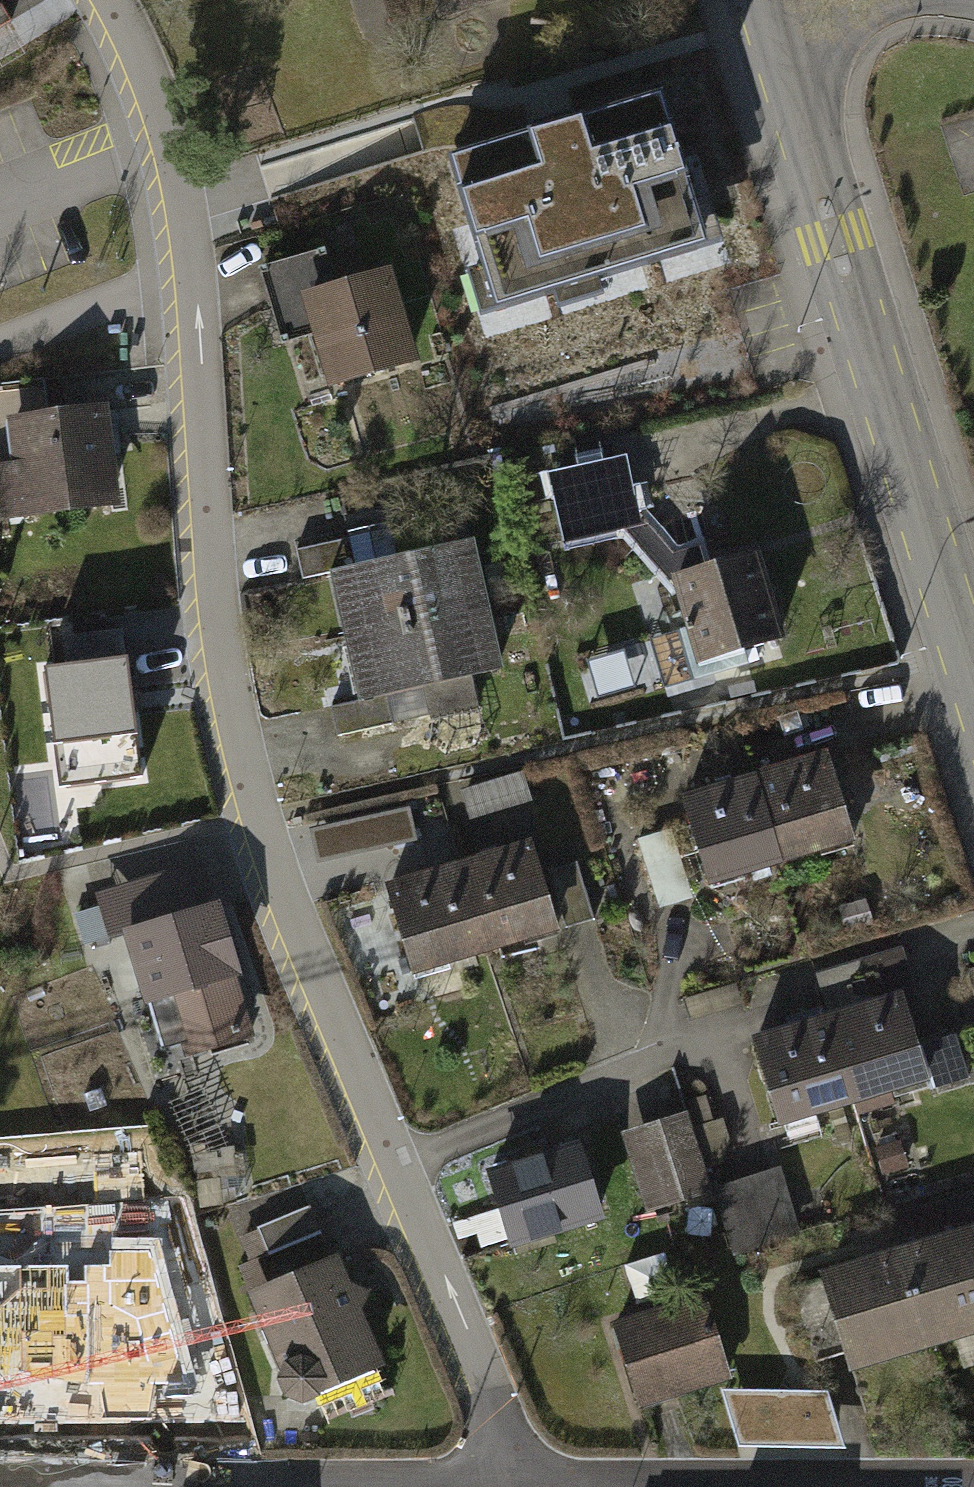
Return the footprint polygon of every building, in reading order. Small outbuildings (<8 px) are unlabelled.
[(11,21),(0,3),(0,28),(11,21)] [(661,94),(449,159),(483,269),(493,266),(506,308),(556,293),(553,282),(645,254),(648,265),(697,250),(684,207),(695,204),(661,94)] [(321,253),(265,270),(285,337),(320,327),(336,380),(408,359),(383,274),(331,289),(321,253)] [(101,411),(14,421),(24,500),(111,490),(101,411)] [(625,522),(608,448),(566,458),(569,474),(555,477),(568,535),(625,522)] [(347,569),(363,635),(484,607),(468,541),(443,547),(437,521),(299,553),(305,579),(347,569)] [(755,556),(677,579),(705,675),(747,663),(742,647),(779,636),(755,556)] [(363,635),(377,698),(333,708),(340,736),(395,723),(388,695),(425,686),(432,715),(478,705),(471,675),(497,669),(484,607),(363,635)] [(138,642),(46,654),(56,742),(123,733),(126,747),(160,743),(161,727),(155,677),(142,679),(138,642)] [(827,757),(756,778),(779,855),(818,844),(820,851),(852,841),(827,757)] [(756,778),(685,799),(710,884),(743,874),(740,867),(779,855),(756,778)] [(467,793),(472,813),(514,801),(509,781),(467,793)] [(366,820),(372,846),(413,837),(407,810),(366,820)] [(689,889),(670,829),(639,839),(658,899),(689,889)] [(530,845),(460,867),(483,945),(521,933),(523,939),(556,929),(530,845)] [(595,918),(577,860),(549,869),(567,927),(595,918)] [(460,867),(389,888),(415,973),(447,963),(445,956),(483,945),(460,867)] [(167,922),(130,933),(149,997),(156,995),(162,1015),(182,1009),(194,1051),(243,1036),(225,974),(235,971),(216,908),(190,915),(183,891),(160,898),(167,922)] [(817,975),(856,1106),(897,1094),(898,1101),(933,1091),(935,1097),(973,1086),(973,1071),(967,1048),(955,1039),(923,1048),(906,993),(876,1002),(864,961),(817,975)] [(829,1018),(757,1039),(784,1129),(788,1127),(789,1133),(821,1124),(819,1117),(856,1106),(829,1018)] [(214,1091),(176,1103),(208,1208),(247,1196),(214,1091)] [(691,1113),(623,1134),(647,1213),(715,1191),(691,1113)] [(901,1142),(877,1150),(885,1173),(908,1166),(901,1142)] [(581,1148),(495,1174),(517,1247),(603,1221),(581,1148)] [(782,1171),(715,1191),(736,1258),(802,1237),(782,1171)] [(931,1346),(973,1333),(973,1194),(892,1220),(931,1346)] [(257,1262),(268,1289),(263,1303),(290,1365),(284,1380),(291,1398),(306,1403),(317,1398),(321,1406),(366,1409),(387,1400),(375,1371),(381,1369),(312,1208),(260,1230),(271,1256),(257,1262)] [(106,1417),(204,1370),(144,1245),(46,1292),(106,1417)] [(68,1286),(66,1250),(0,1252),(0,1313),(2,1313),(1,1289),(68,1286)] [(903,1254),(793,1289),(815,1359),(848,1349),(855,1370),(931,1346),(903,1254)] [(708,1294),(613,1323),(641,1411),(735,1381),(708,1294)] [(738,1454),(841,1449),(838,1393),(735,1398),(738,1454)]
